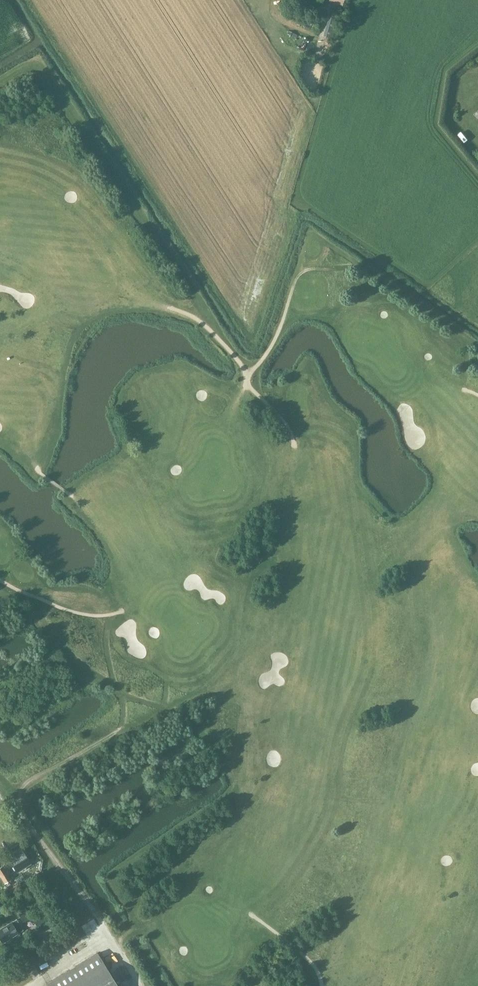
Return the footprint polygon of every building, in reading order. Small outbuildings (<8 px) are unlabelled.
[(336,20),(330,18),(326,31),(333,33),(336,20)] [(155,624),(152,630),(159,633),(162,627),(155,624)] [(15,871),(29,862),(20,847),(6,855),(15,871)] [(11,880),(2,867),(0,868),(0,878),(4,884),(11,880)] [(23,922),(30,918),(24,907),(16,912),(23,922)] [(42,911),(31,917),(36,926),(47,920),(42,911)] [(11,922),(0,929),(0,940),(2,944),(18,934),(18,933),(23,931),(16,919),(11,922)] [(64,950),(55,954),(58,959),(67,955),(64,950)] [(97,953),(46,983),(48,985),(117,985),(97,953)] [(39,962),(44,971),(55,966),(51,956),(39,962)]
